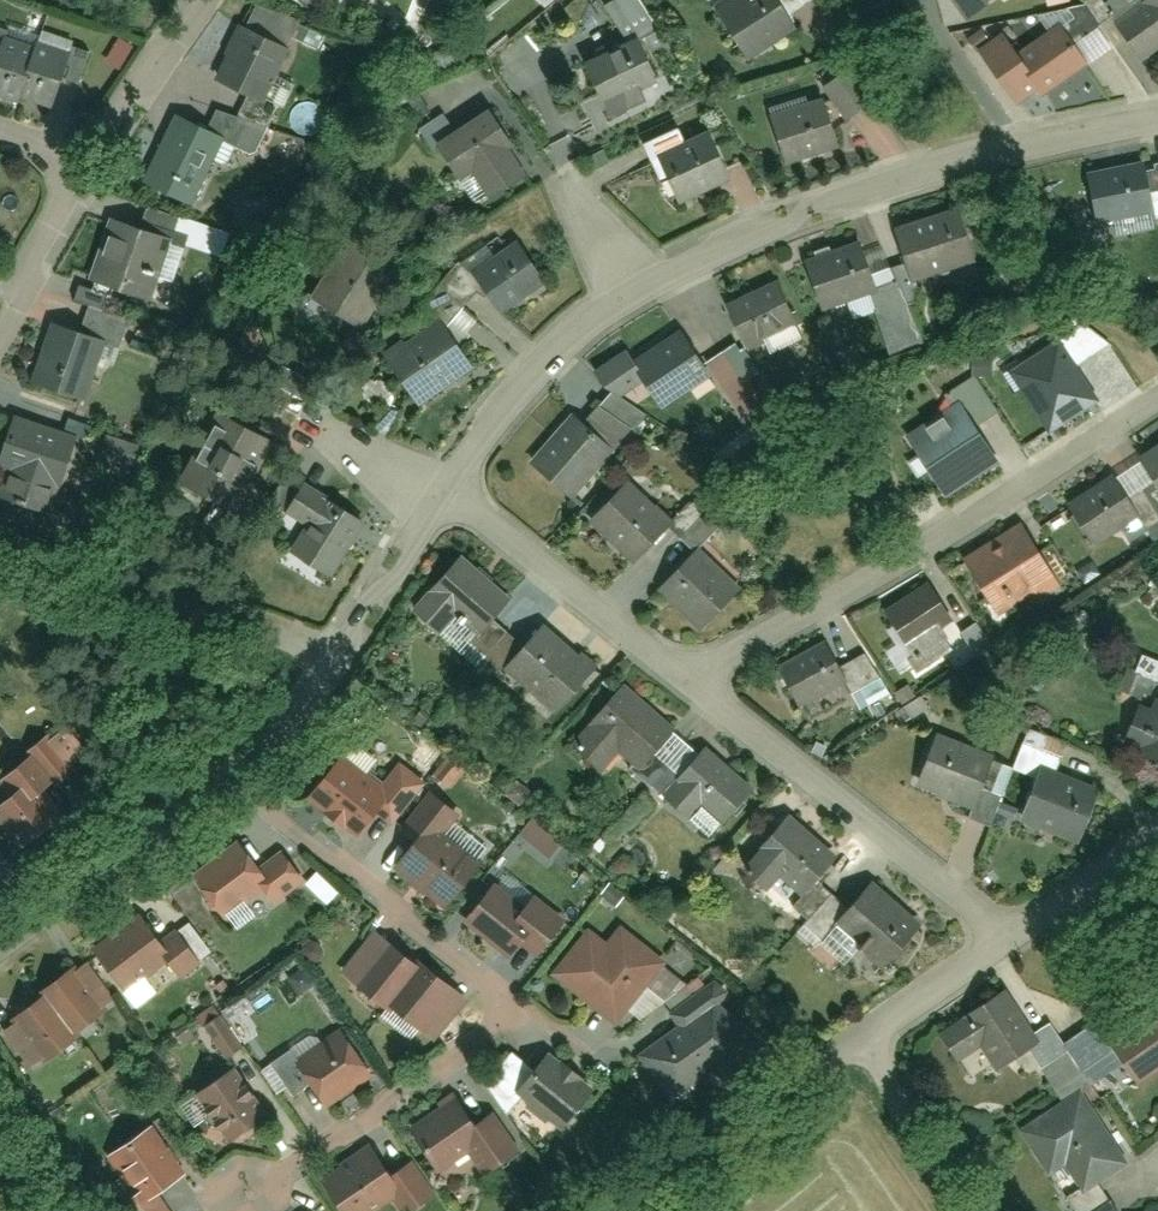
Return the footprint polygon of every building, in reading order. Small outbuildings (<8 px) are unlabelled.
[(783,0),(736,0),(715,13),(747,57),(800,23),(783,0)] [(960,17),(985,0),(949,0),(960,17)] [(1108,23),(1139,62),(1157,51),(1157,0),(1140,0),(1108,23)] [(1038,100),(1089,63),(1061,21),(1013,52),(1000,33),(975,50),(1015,107),(1033,93),(1038,100)] [(213,86),(264,103),(289,48),(238,28),(213,86)] [(1,29),(0,30),(0,94),(51,113),(75,55),(1,29)] [(643,87),(661,79),(635,36),(578,64),(612,119),(648,101),(643,87)] [(824,95),(766,113),(782,162),(842,141),(824,95)] [(536,164),(499,102),(434,142),(458,180),(468,174),(485,200),(536,164)] [(223,135),(173,114),(140,185),(192,208),(223,135)] [(731,176),(707,132),(652,156),(674,204),(731,176)] [(1154,211),(1145,160),(1083,172),(1092,222),(1154,211)] [(908,282),(977,258),(960,209),(888,233),(908,282)] [(171,236),(109,216),(85,289),(147,310),(171,236)] [(361,324),(402,267),(354,236),(315,298),(361,324)] [(543,278),(512,238),(465,272),(497,312),(543,278)] [(821,309),(877,287),(861,241),(799,266),(821,309)] [(746,347),(798,322),(779,279),(724,304),(746,347)] [(415,401),(474,365),(443,318),(382,359),(415,401)] [(107,339),(48,320),(28,380),(88,399),(107,339)] [(660,408),(714,374),(679,329),(626,365),(660,408)] [(1049,428),(1095,398),(1058,342),(1022,365),(1032,381),(1022,387),(1049,428)] [(959,407),(908,438),(941,490),(991,458),(959,407)] [(235,510),(272,437),(236,420),(218,411),(198,447),(177,482),(235,510)] [(571,495),(612,445),(575,412),(529,463),(571,495)] [(78,434),(13,414),(0,453),(0,464),(64,487),(78,434)] [(143,444),(111,434),(104,454),(136,466),(143,444)] [(1137,456),(1157,487),(1157,442),(1137,456)] [(1113,473),(1064,505),(1091,548),(1140,516),(1113,473)] [(628,560),(672,517),(633,476),(586,518),(628,560)] [(325,585),(363,519),(301,483),(278,514),(299,527),(279,558),(325,585)] [(1060,580),(1028,524),(962,559),(998,615),(1060,580)] [(656,588),(694,625),(739,587),(698,547),(656,588)] [(507,597),(457,552),(414,595),(462,638),(507,597)] [(883,616),(913,664),(950,643),(939,628),(954,615),(933,584),(883,616)] [(555,713),(597,666),(541,620),(501,662),(555,713)] [(826,638),(773,665),(795,703),(846,676),(826,638)] [(673,723),(623,683),(567,741),(600,774),(617,756),(632,768),(673,723)] [(1151,695),(1132,755),(1157,761),(1157,697),(1151,695)] [(993,758),(934,734),(911,783),(972,807),(993,758)] [(697,743),(653,795),(685,816),(696,802),(720,819),(748,784),(697,743)] [(20,844),(64,813),(47,792),(59,782),(35,752),(0,777),(0,785),(7,795),(0,800),(0,822),(20,844)] [(376,786),(334,754),(304,791),(354,830),(373,806),(390,818),(425,780),(398,761),(376,786)] [(1076,844),(1101,790),(1041,767),(1017,817),(1076,844)] [(455,814),(428,793),(398,828),(414,839),(392,864),(446,905),(481,865),(438,834),(455,814)] [(782,813),(735,863),(762,889),(779,873),(801,892),(835,857),(782,813)] [(258,866),(239,838),(188,874),(220,919),(264,887),(273,898),(302,878),(282,849),(258,866)] [(880,966),(920,922),(873,880),(833,924),(880,966)] [(490,884),(458,918),(502,953),(517,939),(531,949),(558,921),(532,900),(523,911),(490,884)] [(166,944),(139,911),(84,948),(119,995),(163,965),(173,977),(197,960),(180,936),(166,944)] [(614,1025),(667,960),(622,922),(606,941),(589,927),(551,973),(614,1025)] [(431,1038),(458,1005),(446,995),(453,987),(389,936),(377,952),(365,942),(341,972),(388,1009),(391,1006),(431,1038)] [(41,1066),(105,1002),(75,958),(6,1024),(41,1066)] [(718,1061),(732,1074),(759,1040),(716,1006),(727,993),(715,982),(670,1013),(682,1028),(671,1032),(669,1047),(647,1062),(667,1090),(705,1063),(718,1061)] [(1039,1039),(1003,983),(936,1026),(958,1059),(982,1044),(996,1067),(1039,1039)] [(1153,1007),(1101,1044),(1132,1084),(1157,1067),(1157,1013),(1153,1007)] [(319,1106),(371,1070),(339,1025),(288,1061),(319,1106)] [(562,1127),(596,1088),(551,1052),(517,1089),(562,1127)] [(227,1146),(272,1112),(235,1062),(193,1094),(227,1146)] [(1079,1186),(1127,1157),(1085,1086),(1016,1127),(1043,1173),(1063,1161),(1079,1186)] [(478,1175),(516,1149),(489,1112),(467,1126),(450,1101),(404,1129),(435,1178),(467,1158),(478,1175)] [(177,1175),(148,1126),(103,1150),(129,1194),(115,1202),(121,1210),(167,1210),(154,1188),(177,1175)] [(432,1196),(410,1159),(387,1173),(372,1150),(318,1187),(334,1210),(370,1210),(387,1199),(396,1210),(407,1210),(432,1196)]
